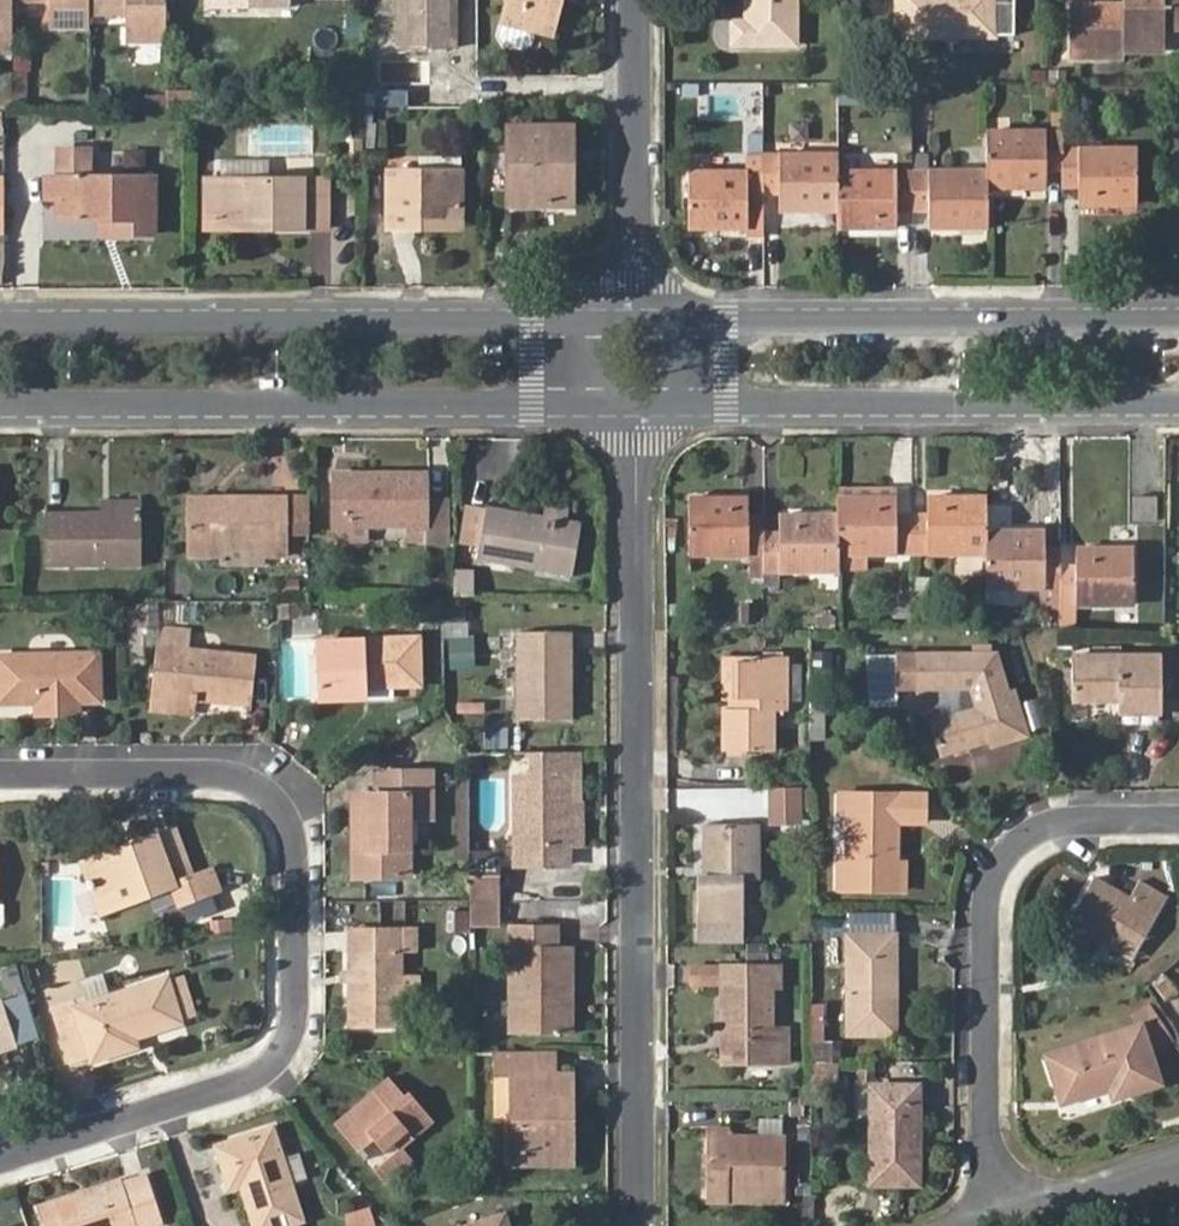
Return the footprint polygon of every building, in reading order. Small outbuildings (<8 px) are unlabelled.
[(11,53),(12,3),(12,0),(0,0),(0,52),(11,53)] [(49,2),(49,28),(88,28),(89,18),(88,10),(88,0),(49,0),(49,2)] [(164,0),(88,0),(88,10),(124,11),(124,18),(125,43),(165,42),(164,0)] [(401,48),(453,49),(453,0),(401,0),(401,48)] [(504,22),(544,33),(552,0),(509,0),(504,22)] [(560,0),(552,0),(544,33),(551,35),(560,0)] [(749,23),(733,23),(733,44),(795,44),(795,0),(749,0),(749,23)] [(898,38),(1014,37),(1014,0),(898,0),(898,38)] [(1097,4),(1073,4),(1072,49),(1167,49),(1168,24),(1178,25),(1178,0),(1125,0),(1125,4),(1097,4)] [(89,18),(124,18),(124,11),(88,10),(89,18)] [(566,151),(574,152),(574,130),(509,130),(510,204),(567,204),(566,188),(566,151)] [(987,130),(989,169),(990,186),(1048,186),(1048,169),(1064,169),(1064,147),(1064,130),(987,130)] [(1141,147),(1064,147),(1064,169),(1064,186),(1080,186),(1080,202),(1141,203),(1141,147)] [(57,179),(57,200),(57,222),(99,221),(110,221),(110,236),(152,236),(152,180),(89,179),(88,153),(56,152),(57,179)] [(774,152),(765,152),(765,169),(765,191),(781,191),(781,208),(839,208),(839,169),(839,152),(774,152)] [(268,162),(222,161),(222,181),(268,181),(268,162)] [(765,191),(765,169),(745,169),(690,170),(690,226),(750,225),(751,208),(765,208),(765,191)] [(914,169),(839,169),(839,208),(839,226),(900,225),(900,208),(914,207),(914,169)] [(989,169),(914,169),(914,207),(930,208),(930,226),(990,225),(990,186),(989,169)] [(408,221),(461,220),(461,172),(389,172),(388,229),(408,229),(408,221)] [(44,199),(57,200),(57,179),(44,179),(44,199)] [(220,181),(204,181),(204,229),(220,230),(220,220),(220,181)] [(220,181),(220,220),(273,221),(273,230),(326,230),(326,181),(268,181),(222,181),(220,181)] [(273,221),(220,220),(220,230),(273,230),(273,221)] [(461,229),(461,220),(408,221),(408,229),(461,229)] [(110,221),(99,221),(99,237),(110,236),(110,221)] [(335,475),(335,526),(367,525),(426,525),(426,542),(449,544),(449,501),(426,501),(426,476),(335,475)] [(838,486),(838,496),(899,496),(899,486),(838,486)] [(929,515),(914,515),(914,552),(985,553),(989,553),(990,529),(990,496),(930,495),(929,515)] [(1129,495),(1128,522),(1155,522),(1154,495),(1129,495)] [(750,496),(689,496),(689,552),(764,552),(764,531),(764,515),(750,515),(750,496)] [(899,496),(838,496),(838,514),(839,552),(869,552),(914,552),(914,515),(899,515),(899,496)] [(192,507),(192,558),(223,557),(223,548),(264,548),(264,558),(286,557),(286,533),(286,500),(266,500),(266,499),(221,499),(221,506),(192,507)] [(310,500),(286,500),(286,533),(310,534),(310,500)] [(102,501),(101,516),(141,516),(141,501),(102,501)] [(566,523),(543,519),(488,509),(467,506),(461,543),(481,547),(479,560),(573,576),(582,526),(566,523)] [(545,507),(543,519),(566,523),(568,512),(545,507)] [(781,531),(764,531),(764,552),(765,570),(839,569),(839,552),(838,514),(781,515),(781,531)] [(141,516),(101,516),(46,516),(47,566),(141,567),(141,516)] [(367,525),(335,526),(335,540),(368,540),(367,525)] [(990,529),(989,553),(985,553),(984,604),(1005,604),(1005,587),(1061,588),(1061,566),(1061,548),(1046,548),(1046,530),(990,529)] [(1076,566),(1061,566),(1061,588),(1060,605),(1134,606),(1135,548),(1076,547),(1076,566)] [(868,569),(869,552),(839,552),(839,569),(868,569)] [(452,568),(452,592),(472,591),(472,568),(452,568)] [(147,604),(131,605),(131,628),(147,628),(147,604)] [(161,628),(152,709),(175,711),(176,697),(191,698),(191,705),(197,705),(198,698),(247,703),(253,659),(186,652),(188,632),(161,628)] [(563,683),(570,683),(570,631),(517,632),(517,718),(569,718),(570,692),(563,692),(563,683)] [(445,636),(446,670),(473,669),(472,635),(445,636)] [(318,641),(318,700),(362,699),(362,687),(418,685),(417,639),(318,641)] [(998,728),(1003,742),(1029,735),(1014,688),(1007,691),(994,655),(917,654),(917,688),(962,687),(962,712),(932,721),(941,754),(988,740),(990,739),(988,731),(998,728)] [(1120,696),(1120,700),(1120,712),(1162,712),(1162,694),(1162,658),(1162,654),(1074,654),(1074,700),(1110,700),(1110,696),(1120,696)] [(96,701),(95,655),(0,657),(0,704),(96,701)] [(784,657),(734,656),(732,709),(725,709),(725,751),(770,751),(771,711),(783,711),(784,702),(804,703),(805,665),(784,664),(784,657)] [(732,709),(734,656),(725,656),(725,709),(732,709)] [(1162,658),(1162,694),(1178,695),(1178,691),(1178,658),(1162,658)] [(827,706),(811,693),(812,743),(827,743),(827,706)] [(31,704),(0,704),(0,715),(31,716),(31,704)] [(990,747),(1003,742),(998,728),(988,731),(990,739),(988,740),(990,747)] [(535,775),(515,776),(515,863),(569,862),(569,844),(569,810),(565,810),(564,801),(569,800),(569,777),(581,777),(581,752),(535,751),(535,775)] [(377,792),(363,792),(363,845),(354,845),(354,874),(409,874),(410,814),(431,815),(431,769),(377,770),(377,792)] [(800,788),(767,788),(767,808),(801,808),(800,788)] [(363,845),(363,792),(353,792),(354,845),(363,845)] [(889,861),(897,860),(898,814),(896,814),(896,794),(840,794),(840,814),(849,814),(849,857),(838,857),(838,890),(888,890),(889,861)] [(801,808),(767,808),(768,823),(800,823),(801,808)] [(581,810),(569,810),(569,844),(581,844),(581,810)] [(705,823),(705,869),(710,869),(710,878),(705,877),(697,877),(697,917),(743,917),(743,878),(755,878),(756,823),(705,823)] [(84,871),(87,878),(90,888),(99,912),(172,885),(178,902),(217,888),(210,871),(190,878),(172,828),(130,843),(133,853),(84,871)] [(81,862),(84,871),(133,853),(130,843),(81,862)] [(897,890),(897,860),(889,861),(888,890),(897,890)] [(501,875),(470,875),(470,899),(500,899),(501,875)] [(1105,934),(1136,952),(1167,897),(1138,880),(1129,896),(1094,877),(1068,920),(1102,940),(1105,934)] [(90,888),(87,878),(81,881),(85,890),(90,888)] [(500,899),(470,899),(471,924),(500,923),(500,899)] [(445,908),(443,930),(466,932),(468,910),(445,908)] [(510,923),(510,1032),(569,1032),(570,943),(555,943),(556,923),(510,923)] [(350,928),(350,1026),(402,1026),(402,1005),(402,973),(402,950),(418,949),(419,928),(350,928)] [(1132,957),(1136,952),(1105,934),(1102,940),(1132,957)] [(849,937),(849,1033),(895,1033),(896,936),(849,937)] [(723,967),(723,1031),(732,1031),(731,1062),(781,1062),(780,1029),(771,1029),(771,986),(780,987),(780,966),(723,967)] [(421,973),(402,973),(402,1005),(420,1006),(421,973)] [(53,1008),(70,1062),(91,1055),(93,1061),(137,1047),(135,1039),(180,1024),(178,1018),(168,985),(167,979),(78,1008),(76,1001),(53,1008)] [(185,980),(168,985),(178,1018),(195,1013),(185,980)] [(24,994),(2,1000),(18,1044),(38,1038),(24,994)] [(19,1047),(18,1044),(2,1000),(0,1001),(0,1053),(19,1047)] [(1135,1015),(1139,1026),(1147,1048),(1172,1040),(1149,1005),(1135,1015)] [(822,1017),(812,1016),(812,1044),(822,1044),(822,1017)] [(1109,1081),(1111,1087),(1114,1097),(1158,1082),(1147,1048),(1139,1026),(1047,1057),(1063,1102),(1102,1089),(1099,1084),(1109,1081)] [(732,1031),(723,1031),(722,1062),(731,1062),(732,1031)] [(822,1044),(812,1044),(813,1062),(836,1062),(841,1062),(841,1044),(822,1044)] [(511,1076),(511,1149),(562,1149),(562,1099),(570,1099),(569,1073),(552,1074),(534,1073),(534,1053),(494,1053),(494,1076),(511,1076)] [(552,1053),(534,1053),(534,1073),(552,1074),(552,1053)] [(836,1062),(813,1062),(812,1086),(836,1086),(836,1062)] [(380,1097),(341,1128),(364,1156),(369,1153),(364,1147),(373,1139),(381,1150),(401,1134),(406,1140),(433,1118),(409,1089),(406,1093),(389,1074),(373,1088),(380,1097)] [(1102,1089),(1111,1087),(1109,1081),(1099,1084),(1102,1089)] [(871,1087),(872,1184),(918,1184),(918,1087),(871,1087)] [(335,1120),(341,1128),(380,1097),(373,1088),(335,1120)] [(562,1149),(511,1149),(512,1162),(571,1161),(570,1099),(562,1099),(562,1149)] [(253,1225),(295,1225),(293,1221),(301,1219),(271,1127),(216,1145),(228,1185),(240,1182),(253,1225)] [(729,1191),(784,1191),(784,1137),(729,1137),(729,1131),(706,1130),(706,1200),(729,1200),(729,1191)] [(400,1145),(373,1168),(386,1183),(414,1161),(400,1145)] [(44,1225),(146,1225),(158,1222),(143,1175),(119,1182),(118,1179),(86,1190),(88,1195),(79,1198),(78,1193),(38,1206),(44,1225)] [(86,1190),(78,1193),(79,1198),(88,1195),(86,1190)] [(784,1200),(784,1191),(729,1191),(729,1200),(784,1200)] [(342,1213),(346,1225),(372,1225),(375,1225),(367,1204),(342,1213)] [(504,1215),(469,1225),(508,1225),(504,1215)]
